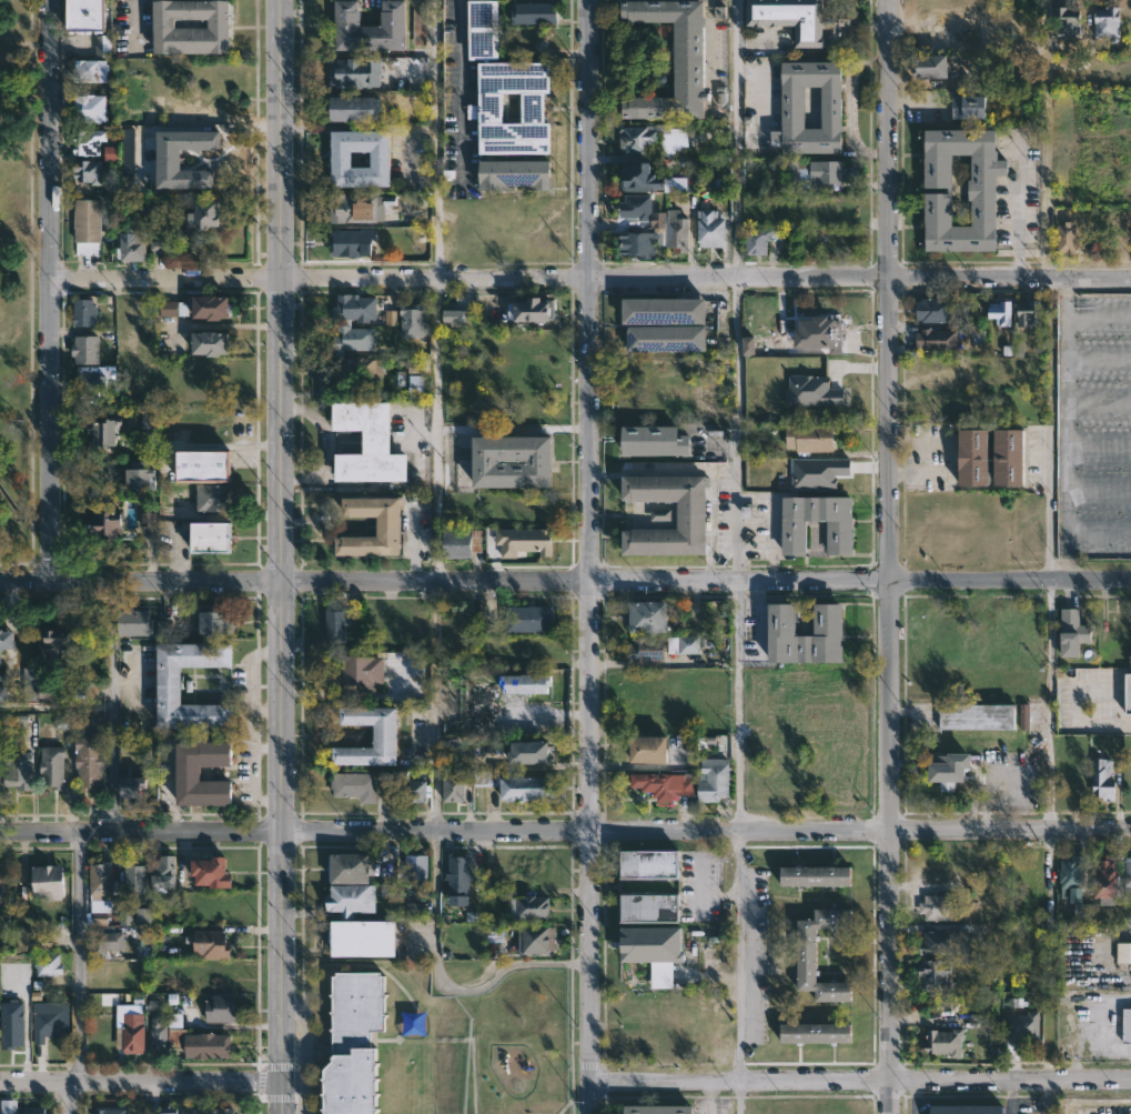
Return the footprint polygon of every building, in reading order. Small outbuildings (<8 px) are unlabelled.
[(67,30),(68,0),(104,0),(104,31),(67,30)] [(228,1),(228,54),(152,53),(152,0),(228,1)] [(404,0),(403,51),(333,50),(333,0),(356,0),(357,26),(378,26),(378,12),(381,12),(381,0),(404,0)] [(483,59),(467,60),(466,0),(496,0),(497,59),(483,59)] [(745,26),(745,0),(820,0),(820,16),(851,16),(851,24),(860,24),(860,39),(842,39),(841,54),(810,54),(810,48),(792,48),(792,27),(776,26),(776,28),(768,28),(768,26),(759,26),(759,28),(753,28),(753,26),(745,26)] [(704,18),(709,18),(709,27),(703,27),(703,92),(711,93),(710,104),(704,104),(704,119),(622,119),(622,100),(629,100),(629,98),(674,98),(674,22),(627,22),(627,19),(620,19),(620,1),(704,1),(704,18)] [(556,23),(509,22),(509,9),(515,9),(515,2),(556,3),(556,23)] [(426,44),(413,44),(413,3),(426,3),(426,44)] [(715,19),(725,18),(724,7),(715,7),(715,19)] [(1067,7),(1067,9),(1080,9),(1079,37),(1054,37),(1056,7),(1067,7)] [(1120,7),(1119,38),(1095,37),(1094,9),(1105,9),(1105,7),(1120,7)] [(111,57),(111,35),(95,35),(95,57),(111,57)] [(948,79),(916,79),(916,56),(947,56),(948,79)] [(105,83),(72,83),(72,60),(105,60),(105,83)] [(368,89),(336,88),(336,87),(327,87),(329,60),(380,60),(380,89),(368,89)] [(544,93),(544,123),(551,123),(549,155),(477,154),(477,62),(548,63),(548,93),(544,93)] [(840,82),(840,153),(781,153),(781,145),(769,145),(769,131),(780,131),(780,62),(840,62),(840,82)] [(93,96),(104,96),(104,122),(100,122),(100,123),(87,123),(82,123),(82,121),(73,121),(73,113),(72,112),(72,96),(93,96)] [(986,97),(986,120),(952,119),(952,97),(986,97)] [(373,98),(382,99),(382,121),(327,122),(327,98),(373,98)] [(653,126),(653,131),(656,131),(656,148),(647,148),(647,155),(624,155),(624,152),(619,152),(619,129),(653,126)] [(129,174),(121,174),(121,128),(134,128),(133,175),(129,174)] [(105,130),(108,131),(108,140),(101,141),(101,155),(74,154),(75,130),(105,130)] [(993,130),(993,151),(996,151),(996,160),(1007,160),(1007,175),(996,175),(996,252),(925,252),(925,130),(993,130)] [(388,134),(388,188),(331,188),(330,131),(388,131),(388,134)] [(178,150),(178,171),(206,171),(206,172),(213,172),(213,189),(153,189),(153,132),(220,132),(220,150),(178,150)] [(120,161),(120,146),(106,146),(106,160),(120,161)] [(101,183),(101,185),(90,185),(90,183),(80,183),(80,189),(70,189),(70,161),(101,161),(101,183)] [(548,161),(548,178),(551,177),(551,190),(534,190),(534,187),(503,187),(503,191),(477,191),(477,161),(548,161)] [(842,161),(842,169),(845,169),(845,177),(842,177),(842,191),(840,191),(840,183),(817,183),(817,181),(810,181),(810,178),(798,178),(798,161),(842,161)] [(648,163),(648,172),(655,172),(655,177),(665,177),(665,190),(652,190),(652,193),(620,193),(620,165),(648,163)] [(370,194),(376,195),(376,197),(394,198),(394,205),(384,205),(384,221),(329,224),(329,194),(365,195),(365,194),(370,194)] [(650,202),(650,222),(622,222),(622,214),(618,214),(618,202),(624,202),(624,195),(653,195),(653,202),(650,202)] [(100,199),(100,255),(74,255),(74,239),(72,239),(74,199),(100,199)] [(202,244),(176,245),(176,230),(185,230),(185,213),(193,213),(193,201),(226,201),(228,228),(205,228),(205,233),(201,233),(202,244)] [(680,219),(689,219),(689,253),(674,254),(674,248),(666,248),(666,234),(655,234),(655,220),(666,220),(666,209),(680,209),(680,219)] [(718,211),(718,220),(724,220),(724,248),(699,247),(699,243),(697,243),(697,211),(718,211)] [(1076,225),(1074,255),(1057,253),(1057,224),(1076,225)] [(756,229),(771,230),(770,240),(767,240),(766,254),(745,253),(746,229),(750,230),(750,227),(756,227),(756,229)] [(133,228),(133,233),(145,233),(145,262),(120,262),(120,254),(115,254),(115,247),(119,247),(119,233),(125,233),(125,228),(133,228)] [(372,230),(371,248),(375,249),(375,255),(360,255),(360,258),(329,258),(329,230),(372,230)] [(654,233),(654,257),(650,257),(650,259),(639,259),(639,257),(625,257),(626,252),(618,251),(618,237),(625,237),(625,232),(654,233)] [(166,257),(166,242),(153,241),(152,257),(166,257)] [(359,292),(359,295),(375,295),(375,318),(368,318),(368,321),(355,321),(355,319),(333,319),(335,292),(359,292)] [(212,293),(224,293),(224,314),(215,314),(215,318),(203,318),(203,315),(189,315),(189,294),(212,293)] [(538,294),(538,299),(546,299),(546,297),(554,297),(554,318),(545,318),(544,321),(535,321),(535,319),(512,318),(513,299),(525,299),(525,294),(538,294)] [(705,321),(619,321),(619,295),(704,294),(705,321)] [(951,297),(951,321),(921,321),(921,319),(916,319),(916,299),(920,299),(920,297),(951,297)] [(92,302),(95,303),(94,324),(70,324),(72,298),(92,298),(92,302)] [(1040,298),(1040,323),(1019,323),(1019,314),(1016,314),(1016,304),(1020,304),(1020,299),(1040,298)] [(1012,299),(1012,324),(997,324),(997,317),(988,317),(988,304),(990,304),(990,301),(1000,301),(1000,299),(1012,299)] [(161,316),(188,315),(188,302),(161,302),(161,316)] [(424,302),(423,337),(401,335),(400,302),(424,302)] [(473,311),(472,320),(456,320),(456,325),(450,325),(450,323),(441,322),(442,308),(473,307),(473,311)] [(385,326),(395,327),(396,310),(386,310),(385,326)] [(825,313),(825,317),(841,318),(841,352),(815,353),(815,347),(791,347),(792,327),(796,327),(796,317),(810,317),(811,319),(811,313),(825,313)] [(703,350),(625,350),(626,323),(703,323),(703,350)] [(372,328),(372,350),(344,349),(344,357),(331,357),(332,334),(336,334),(336,324),(350,324),(349,327),(372,328)] [(932,328),(932,329),(956,329),(956,349),(920,349),(920,347),(916,347),(916,331),(921,331),(921,327),(932,328)] [(215,331),(229,331),(229,353),(221,353),(221,355),(208,355),(208,353),(193,353),(193,331),(215,331)] [(98,338),(99,362),(73,362),(73,355),(70,355),(70,342),(73,342),(73,335),(98,334),(98,338)] [(755,355),(755,337),(743,337),(743,355),(755,355)] [(362,355),(382,358),(382,382),(334,384),(334,360),(349,360),(349,355),(362,355)] [(422,374),(422,397),(408,395),(407,357),(425,357),(425,374),(422,374)] [(110,370),(114,371),(114,379),(104,379),(104,391),(98,390),(98,397),(74,395),(74,385),(71,385),(71,378),(74,378),(74,369),(110,370)] [(844,405),(844,389),(830,389),(830,375),(787,376),(787,406),(844,405)] [(405,452),(404,481),(332,479),(332,452),(360,452),(361,430),(329,429),(330,399),(387,400),(387,452),(405,452)] [(156,410),(143,410),(143,435),(156,435),(156,410)] [(122,419),(122,425),(119,425),(119,439),(117,439),(117,443),(90,443),(90,431),(85,431),(87,421),(100,421),(100,417),(122,417),(122,419)] [(831,432),(832,451),(797,451),(797,449),(786,449),(786,424),(836,423),(836,432),(831,432)] [(677,424),(677,433),(689,433),(689,454),(619,454),(619,424),(677,424)] [(962,484),(959,484),(959,428),(989,426),(990,484),(962,484)] [(1023,484),(994,484),(994,428),(1022,426),(1023,484)] [(509,432),(509,434),(552,435),(551,485),(469,484),(471,434),(498,434),(498,432),(509,432)] [(225,482),(172,482),(172,450),(225,449),(225,482)] [(851,458),(791,459),(792,487),(837,487),(837,475),(851,475),(851,458)] [(153,488),(123,488),(124,460),(153,460),(153,488)] [(705,473),(705,476),(709,476),(709,486),(707,486),(707,552),(622,553),(620,529),(629,529),(629,528),(677,528),(677,499),(622,499),(622,473),(705,473)] [(232,499),(232,512),(194,511),(194,483),(232,483),(232,499)] [(396,496),(396,499),(402,499),(402,505),(396,505),(395,554),(334,553),(334,536),(374,535),(375,515),(340,514),(340,495),(396,496)] [(852,519),(852,553),(827,553),(827,519),(806,520),(806,553),(782,553),(781,495),(852,495),(852,519)] [(95,508),(95,510),(118,511),(118,525),(121,525),(121,533),(113,533),(112,538),(95,538),(95,533),(90,533),(90,508),(95,508)] [(142,526),(156,527),(156,513),(143,512),(142,526)] [(189,551),(188,551),(188,520),(229,521),(229,552),(189,551)] [(552,529),(496,529),(496,545),(502,545),(502,557),(519,558),(519,551),(540,551),(540,556),(551,556),(552,529)] [(471,559),(442,558),(442,530),(472,530),(471,559)] [(667,631),(628,632),(628,600),(666,600),(667,631)] [(841,605),(842,639),(840,639),(841,644),(842,644),(842,660),(767,661),(767,602),(794,602),(794,634),(814,633),(814,602),(841,602),(841,605)] [(535,604),(549,605),(549,613),(552,613),(552,616),(549,616),(549,629),(515,629),(515,631),(506,631),(506,606),(528,606),(528,604),(535,604)] [(331,606),(332,611),(345,610),(347,642),(325,643),(324,606),(331,606)] [(1080,608),(1080,623),(1090,623),(1090,641),(1080,641),(1080,655),(1060,655),(1061,608),(1080,608)] [(148,634),(117,634),(117,610),(148,610),(148,634)] [(234,634),(234,611),(201,612),(201,634),(234,634)] [(11,648),(0,648),(0,630),(10,630),(11,648)] [(58,630),(58,633),(69,632),(70,654),(65,654),(65,659),(49,660),(49,652),(44,652),(44,630),(58,630)] [(700,635),(700,639),(707,639),(708,646),(700,646),(700,654),(667,653),(667,636),(700,635)] [(665,660),(627,660),(627,644),(633,644),(633,636),(665,636),(665,660)] [(178,693),(178,700),(230,700),(231,723),(154,724),(153,643),(230,643),(230,666),(176,666),(178,693)] [(352,654),(352,655),(382,655),(383,691),(365,691),(365,683),(340,685),(340,672),(337,672),(339,654),(352,654)] [(38,667),(23,668),(24,701),(39,701),(38,667)] [(527,673),(527,674),(548,674),(548,685),(545,685),(545,693),(502,693),(502,684),(498,684),(498,674),(527,673)] [(55,686),(40,686),(39,702),(55,703),(55,686)] [(491,692),(491,727),(472,727),(472,711),(471,711),(472,686),(491,686),(491,692)] [(940,730),(1015,729),(1015,704),(940,705),(940,730)] [(1030,729),(1030,704),(1020,704),(1020,729),(1030,729)] [(395,709),(395,763),(330,763),(330,746),(371,746),(372,725),(336,725),(336,706),(395,706),(395,709)] [(56,715),(55,728),(69,729),(69,716),(56,715)] [(17,727),(27,727),(27,716),(17,716),(17,727)] [(103,736),(101,786),(98,786),(98,791),(79,791),(79,786),(77,786),(77,767),(73,767),(74,735),(103,736)] [(636,762),(627,762),(628,735),(666,735),(666,763),(636,762)] [(201,766),(201,780),(232,781),(232,805),(178,805),(178,742),(231,741),(231,766),(201,766)] [(547,741),(547,742),(554,742),(554,749),(546,749),(546,762),(506,762),(506,750),(508,750),(508,741),(547,741)] [(63,756),(63,777),(64,777),(64,789),(40,789),(41,745),(65,746),(65,756),(63,756)] [(18,749),(18,752),(32,752),(32,792),(17,791),(17,786),(3,786),(3,774),(7,774),(8,761),(3,761),(3,749),(18,749)] [(969,751),(969,766),(962,766),(962,781),(956,781),(956,792),(940,792),(940,781),(928,781),(928,761),(933,761),(933,752),(953,752),(953,754),(956,754),(956,751),(969,751)] [(729,766),(729,783),(727,783),(727,795),(718,795),(718,801),(697,801),(697,779),(699,779),(699,774),(700,774),(701,757),(727,757),(727,766),(729,766)] [(1104,757),(1112,759),(1112,773),(1110,773),(1110,780),(1115,780),(1115,801),(1103,801),(1103,797),(1093,797),(1094,757),(1104,757)] [(375,772),(375,803),(359,802),(359,795),(333,795),(333,787),(330,787),(330,781),(333,781),(333,772),(375,772)] [(475,772),(475,786),(498,786),(498,772),(475,772)] [(696,773),(695,795),(666,794),(666,796),(654,796),(654,791),(640,791),(640,787),(629,787),(629,773),(686,774),(686,772),(696,773)] [(444,802),(442,802),(442,775),(467,775),(467,783),(465,783),(465,802),(444,802)] [(148,777),(148,785),(143,785),(143,797),(121,796),(122,776),(148,777)] [(553,789),(553,797),(527,797),(527,801),(499,800),(499,777),(553,776),(553,789)] [(426,780),(426,784),(431,784),(431,791),(426,791),(426,792),(431,792),(431,796),(425,796),(425,802),(402,802),(402,780),(426,780)] [(677,877),(619,877),(619,850),(677,851),(677,877)] [(469,853),(468,873),(472,873),(469,905),(460,905),(460,897),(448,896),(448,890),(446,890),(446,880),(444,880),(445,872),(446,872),(447,852),(469,853)] [(366,853),(366,862),(373,863),(373,873),(366,873),(366,883),(327,882),(329,853),(366,853)] [(426,895),(404,895),(404,854),(427,854),(426,895)] [(1112,854),(1112,860),(1117,861),(1117,875),(1119,875),(1119,897),(1093,897),(1094,860),(1097,860),(1097,854),(1112,854)] [(173,856),(174,887),(151,887),(151,861),(158,861),(158,855),(173,856)] [(1081,860),(1080,887),(1073,887),(1072,891),(1064,890),(1064,887),(1060,887),(1060,882),(1058,882),(1058,869),(1061,855),(1081,855),(1081,860)] [(224,872),(224,874),(231,874),(231,887),(209,887),(209,885),(194,885),(194,875),(191,875),(191,860),(212,860),(212,856),(223,856),(225,857),(224,872)] [(139,860),(139,865),(144,864),(144,903),(120,903),(119,880),(123,880),(123,861),(139,860)] [(111,866),(111,899),(117,899),(117,906),(130,906),(131,924),(117,924),(117,912),(105,912),(105,925),(85,924),(85,912),(89,912),(89,863),(100,863),(100,861),(111,861),(111,866)] [(64,897),(33,900),(31,865),(62,863),(64,897)] [(797,885),(779,885),(779,865),(848,865),(848,885),(797,885)] [(376,884),(376,915),(360,914),(360,910),(354,910),(354,919),(340,919),(340,911),(324,911),(324,893),(330,893),(330,884),(376,884)] [(677,921),(619,921),(620,893),(677,893),(677,921)] [(938,893),(938,895),(951,895),(951,920),(939,920),(939,922),(933,922),(933,920),(925,920),(925,913),(919,913),(919,901),(923,901),(923,894),(933,895),(933,893),(938,893)] [(533,895),(533,896),(548,896),(548,920),(509,920),(508,912),(507,912),(507,896),(533,895)] [(1090,911),(1084,911),(1084,904),(1076,904),(1076,920),(1089,920),(1090,911)] [(147,923),(147,908),(137,908),(137,922),(147,923)] [(815,929),(815,935),(820,935),(820,940),(815,941),(815,970),(819,970),(819,975),(815,975),(815,983),(848,983),(848,1003),(815,1003),(815,991),(796,991),(796,920),(814,920),(814,910),(850,910),(850,929),(815,929)] [(393,955),(327,955),(327,949),(324,949),(324,942),(327,942),(327,921),(393,921),(393,955)] [(549,926),(556,927),(556,950),(548,950),(548,952),(518,952),(518,929),(521,929),(521,926),(549,926)] [(621,927),(621,962),(651,962),(652,988),(673,988),(672,962),(683,962),(682,927),(621,927)] [(953,927),(953,930),(965,930),(965,955),(919,955),(919,943),(923,943),(923,931),(946,931),(946,927),(953,927)] [(230,957),(202,959),(202,954),(194,954),(195,930),(226,931),(225,941),(230,941),(230,957)] [(34,932),(34,934),(52,934),(52,950),(16,950),(14,932),(34,932)] [(124,932),(124,949),(108,950),(108,955),(93,955),(93,946),(91,946),(91,933),(124,932)] [(1115,942),(1130,942),(1130,962),(1122,962),(1115,962),(1115,942)] [(59,953),(59,964),(62,964),(62,973),(55,974),(55,976),(36,976),(36,966),(32,967),(34,953),(59,953)] [(952,961),(951,974),(959,974),(958,983),(952,982),(951,985),(926,984),(926,976),(918,976),(918,964),(923,964),(923,960),(952,961)] [(375,1050),(376,1113),(320,1113),(320,1073),(329,1065),(326,1061),(331,1056),(331,977),(332,977),(332,974),(380,974),(380,977),(384,977),(384,1033),(368,1033),(368,1050),(375,1050)] [(16,1048),(0,1048),(0,1001),(2,1001),(2,993),(11,993),(11,1001),(23,1001),(23,1006),(27,1006),(27,1022),(24,1022),(24,1045),(16,1045),(16,1048)] [(233,995),(233,1005),(236,1005),(236,1022),(205,1021),(205,998),(213,998),(213,994),(233,995)] [(142,1013),(142,1025),(143,1025),(143,1051),(141,1051),(141,1053),(121,1053),(122,1013),(138,1013),(138,1005),(144,1005),(144,1013),(142,1013)] [(1121,1007),(1130,1007),(1130,1043),(1122,1043),(1121,1007)] [(60,1008),(61,1037),(43,1036),(43,1044),(32,1045),(32,1010),(60,1008)] [(1038,1010),(1038,1041),(1028,1041),(1028,1037),(1027,1037),(1027,1040),(1020,1038),(1020,1043),(1006,1043),(1006,1014),(1027,1014),(1027,1010),(1038,1010)] [(160,1012),(163,1013),(161,1024),(166,1024),(166,1043),(158,1043),(158,1047),(150,1047),(150,1027),(151,1027),(152,1012),(160,1012)] [(798,1043),(779,1044),(779,1024),(849,1024),(849,1043),(798,1043)] [(965,1028),(965,1037),(961,1036),(960,1057),(946,1057),(946,1053),(925,1053),(925,1042),(927,1042),(927,1030),(952,1031),(952,1028),(965,1028)] [(214,1033),(214,1034),(230,1035),(230,1057),(206,1057),(206,1058),(185,1057),(185,1034),(214,1033)] [(44,1107),(44,1113),(0,1113),(0,1100),(16,1101),(16,1107),(44,1107)] [(175,1106),(175,1113),(158,1113),(158,1107),(164,1107),(164,1105),(170,1105),(170,1106),(175,1106)] [(691,1106),(691,1113),(622,1113),(623,1105),(691,1106)] [(1002,1106),(1002,1113),(930,1113),(930,1105),(1002,1106)]
